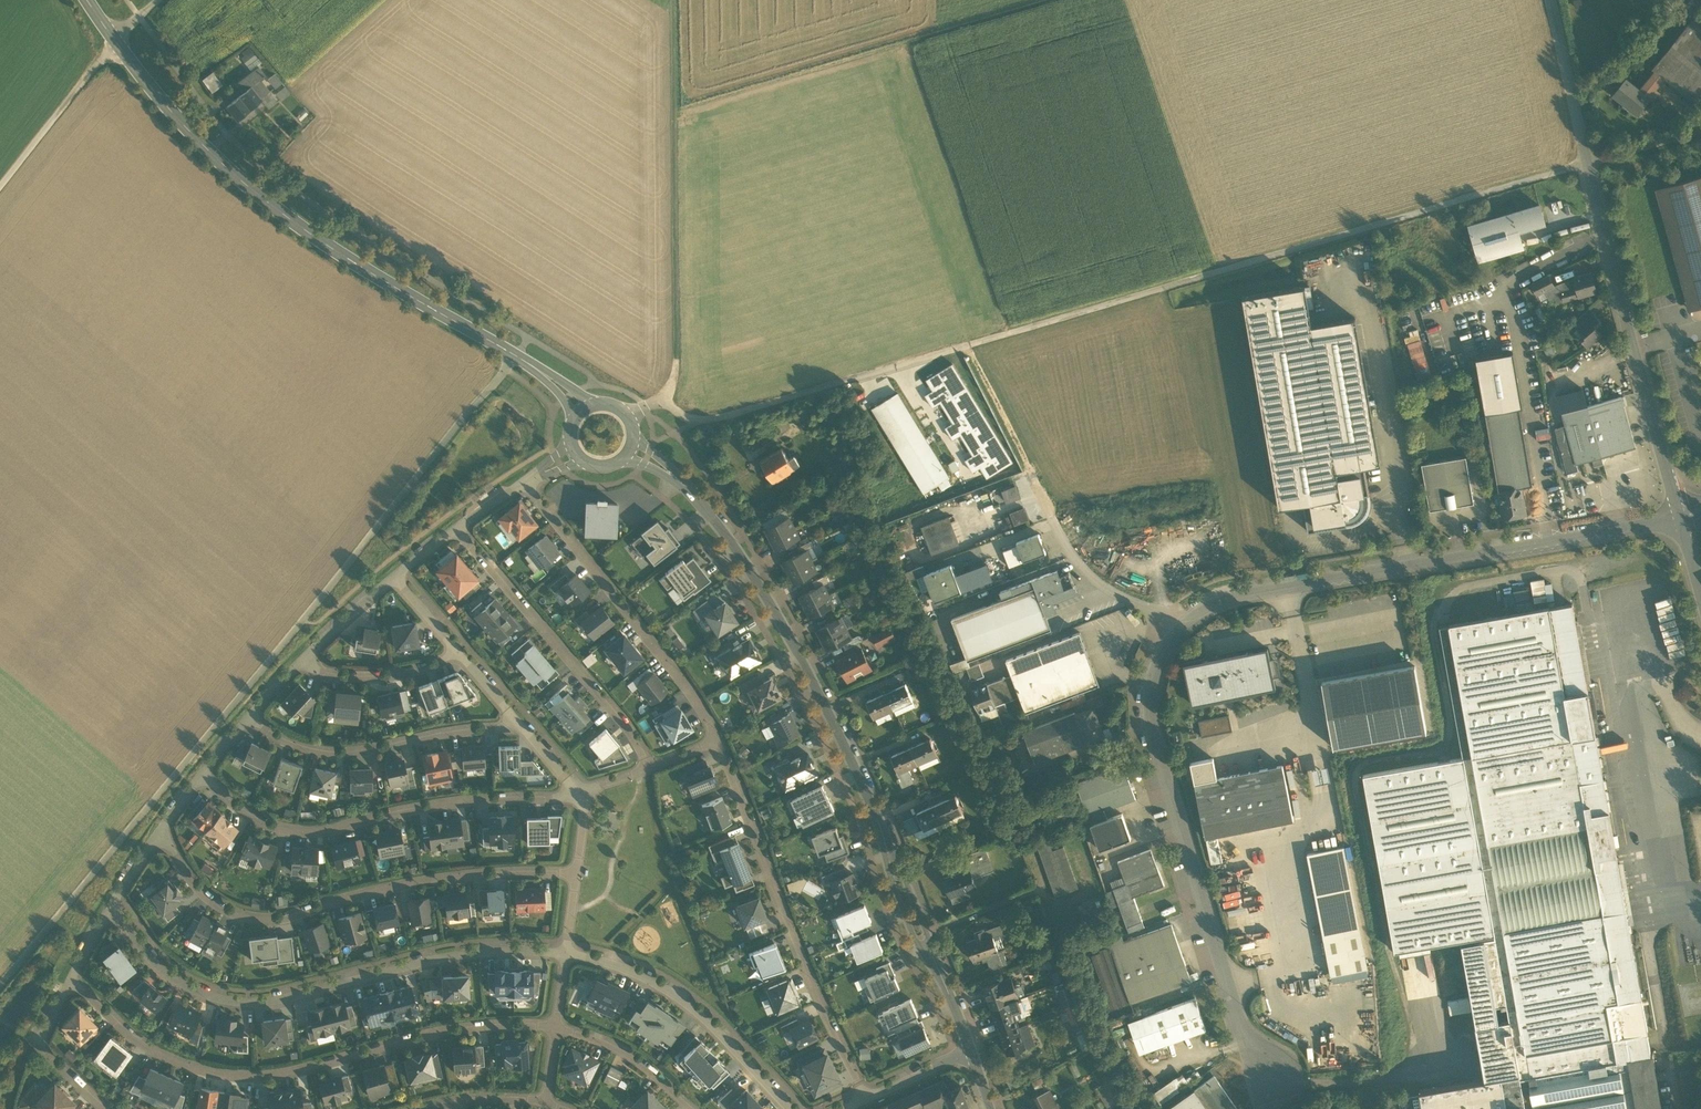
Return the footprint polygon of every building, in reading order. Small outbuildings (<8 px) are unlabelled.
[(1700,34),(1700,16),(1698,13),(1689,24),(1700,34)] [(1688,97),(1700,81),(1700,34),(1689,24),(1688,24),(1652,69),(1655,71),(1664,79),(1688,97)] [(249,69),(260,61),(248,45),(237,53),(249,69)] [(237,84),(243,92),(251,86),(261,98),(268,91),(269,92),(260,80),(265,76),(258,67),(237,84)] [(212,70),(200,78),(210,92),(221,85),(212,70)] [(1637,115),(1650,99),(1649,98),(1656,89),(1664,79),(1655,71),(1639,90),(1625,79),(1613,95),(1637,115)] [(268,76),(277,86),(281,82),(273,73),(268,76)] [(263,100),(261,98),(251,86),(243,92),(227,107),(238,121),(251,110),(262,101),(263,100)] [(1660,92),(1656,89),(1649,98),(1650,99),(1653,101),(1660,92)] [(262,101),(268,109),(277,102),(269,92),(268,91),(261,98),(263,100),(262,101)] [(1662,208),(1700,197),(1700,177),(1657,190),(1662,208)] [(1662,208),(1689,304),(1700,301),(1700,197),(1662,208)] [(1469,226),(1479,259),(1523,246),(1518,230),(1545,222),(1540,205),(1512,213),(1469,226)] [(1570,277),(1568,271),(1555,274),(1556,280),(1570,277)] [(1574,279),(1574,280),(1577,289),(1579,296),(1595,292),(1594,290),(1590,274),(1574,279)] [(1532,283),(1538,295),(1554,287),(1554,286),(1548,275),(1532,283)] [(1556,295),(1562,293),(1577,289),(1574,280),(1561,284),(1554,286),(1554,287),(1556,295)] [(1358,519),(1362,516),(1363,517),(1362,519),(1363,520),(1366,517),(1368,514),(1370,510),(1369,509),(1368,511),(1366,510),(1368,506),(1368,500),(1367,494),(1369,493),(1365,467),(1381,464),(1356,318),(1312,325),(1305,286),(1243,297),(1279,508),(1303,504),(1308,531),(1347,525),(1347,523),(1352,522),(1358,519)] [(1579,296),(1577,289),(1562,293),(1562,295),(1564,300),(1579,296)] [(1689,304),(1690,309),(1700,306),(1700,301),(1689,304)] [(1589,308),(1578,318),(1583,323),(1594,314),(1589,308)] [(1579,337),(1587,346),(1601,333),(1595,326),(1601,322),(1594,314),(1583,323),(1578,318),(1572,323),(1583,334),(1579,337)] [(1406,335),(1413,368),(1425,365),(1419,332),(1406,335)] [(1476,359),(1486,413),(1519,408),(1522,407),(1513,352),(1476,359)] [(1013,462),(953,364),(926,380),(933,390),(925,395),(933,407),(940,402),(953,423),(945,427),(953,440),(960,435),(973,455),(965,460),(973,472),(980,467),(987,478),(1013,462)] [(1557,413),(1562,412),(1587,405),(1582,388),(1553,396),(1557,413)] [(872,408),(924,493),(938,484),(948,478),(949,478),(897,393),(872,408)] [(1602,456),(1635,447),(1621,396),(1587,405),(1562,412),(1565,425),(1576,463),(1592,458),(1592,459),(1602,456)] [(1486,413),(1499,491),(1521,487),(1532,485),(1519,408),(1486,413)] [(796,419),(800,426),(809,419),(806,414),(784,417),(785,421),(796,419)] [(813,425),(809,419),(800,426),(803,431),(813,425)] [(1578,470),(1576,463),(1565,425),(1555,428),(1567,473),(1578,470)] [(773,480),(774,481),(795,468),(794,467),(799,464),(794,456),(789,459),(782,447),(760,460),(768,472),(767,473),(772,481),(773,480)] [(1422,464),(1430,510),(1448,507),(1447,503),(1455,501),(1456,506),(1474,503),(1466,456),(1422,464)] [(1602,456),(1592,459),(1594,465),(1604,463),(1602,456)] [(959,467),(955,461),(950,464),(954,471),(959,467)] [(1617,463),(1579,475),(1582,483),(1620,472),(1617,463)] [(952,484),(948,478),(938,484),(942,490),(952,484)] [(1016,485),(1001,491),(1006,503),(1021,497),(1016,485)] [(1499,491),(1503,517),(1525,513),(1521,487),(1499,491)] [(586,503),(585,531),(616,533),(617,504),(606,503),(606,501),(598,501),(598,503),(586,503)] [(518,536),(518,537),(536,524),(529,516),(530,516),(525,511),(519,503),(500,518),(500,519),(508,528),(510,527),(518,536)] [(1011,513),(1015,523),(1028,519),(1024,508),(1011,513)] [(762,523),(765,529),(789,517),(785,509),(762,523)] [(771,540),(795,528),(789,517),(765,529),(771,540)] [(959,544),(949,517),(922,527),(932,554),(959,544)] [(497,521),(513,541),(518,536),(510,527),(508,528),(500,519),(497,521)] [(640,532),(642,534),(654,524),(661,533),(665,530),(656,519),(640,532)] [(661,533),(654,524),(642,534),(649,543),(651,542),(654,546),(645,553),(646,554),(648,552),(654,560),(667,551),(668,552),(677,546),(665,530),(661,533)] [(665,530),(677,546),(680,543),(668,527),(665,530)] [(795,528),(771,540),(776,551),(800,539),(795,528)] [(1152,536),(1152,531),(1121,530),(1121,547),(1147,547),(1147,536),(1152,536)] [(1016,542),(1018,545),(1024,561),(1046,553),(1039,533),(1016,542)] [(645,553),(654,546),(651,542),(649,543),(642,534),(631,542),(642,557),(646,554),(645,553)] [(535,559),(541,566),(559,553),(545,535),(528,549),(529,550),(527,552),(528,553),(534,560),(535,559)] [(798,547),(801,553),(806,550),(812,547),(809,541),(798,547)] [(1009,567),(1024,561),(1018,545),(1003,551),(1009,567)] [(806,550),(811,560),(817,557),(812,547),(806,550)] [(435,563),(440,568),(455,555),(450,550),(435,563)] [(783,562),(788,573),(812,561),(811,560),(806,550),(801,553),(783,562)] [(648,552),(646,554),(653,564),(668,552),(667,551),(654,560),(648,552)] [(534,572),(541,566),(535,559),(534,560),(528,553),(524,556),(529,563),(527,564),(534,572)] [(437,571),(448,583),(467,566),(456,554),(455,555),(440,568),(437,571)] [(693,557),(685,563),(694,574),(690,577),(696,585),(682,595),(674,585),(672,586),(683,600),(693,593),(693,594),(711,580),(701,568),(699,569),(691,559),(693,558),(693,557)] [(701,568),(693,558),(691,559),(699,569),(701,568)] [(673,584),(674,585),(682,595),(696,585),(690,577),(694,574),(685,563),(682,559),(665,573),(674,584),(673,584)] [(812,561),(788,573),(794,584),(817,572),(812,561)] [(986,563),(955,574),(962,591),(992,579),(986,563)] [(927,574),(917,577),(922,592),(930,589),(934,601),(962,591),(955,574),(951,564),(927,574)] [(924,565),(905,572),(910,581),(917,577),(927,574),(924,565)] [(477,579),(467,566),(448,583),(458,595),(461,593),(476,580),(477,579)] [(1057,569),(1051,572),(1053,579),(1060,576),(1057,569)] [(1076,592),(1073,584),(1065,588),(1060,576),(1053,579),(1051,572),(1033,579),(1046,614),(1057,610),(1053,601),(1076,592)] [(1068,572),(1060,576),(1065,588),(1073,584),(1068,572)] [(549,586),(554,592),(560,587),(569,579),(565,574),(549,586)] [(569,599),(573,604),(589,591),(576,574),(569,579),(560,587),(564,592),(562,593),(567,600),(569,599)] [(813,582),(816,588),(823,584),(829,581),(826,575),(813,582)] [(1552,598),(1549,582),(1544,583),(1543,578),(1529,580),(1533,601),(1552,598)] [(1051,628),(1046,614),(1033,579),(1012,587),(1015,594),(1003,599),(952,618),(968,660),(1051,628)] [(461,593),(465,598),(480,585),(476,580),(461,593)] [(458,595),(448,583),(443,587),(453,599),(458,595)] [(800,596),(805,607),(829,595),(823,584),(816,588),(800,596)] [(561,605),(567,600),(562,593),(564,592),(560,587),(554,592),(552,593),(561,605)] [(1000,591),(1003,599),(1015,594),(1012,587),(1000,591)] [(836,591),(829,595),(834,604),(841,600),(836,591)] [(829,595),(805,607),(811,618),(834,605),(834,604),(829,595)] [(475,616),(486,628),(505,611),(495,599),(485,607),(475,615),(475,616)] [(705,615),(713,610),(707,600),(692,611),(698,619),(705,615)] [(471,610),(475,615),(485,607),(481,602),(471,610)] [(736,621),(724,602),(713,610),(705,615),(718,633),(736,621)] [(1460,757),(1461,757),(1470,756),(1470,755),(1536,742),(1569,736),(1569,737),(1593,732),(1569,602),(1546,606),(1545,605),(1446,624),(1446,625),(1436,626),(1460,757)] [(581,623),(593,638),(613,622),(601,607),(590,616),(581,623)] [(516,624),(505,611),(486,628),(497,640),(507,632),(516,624)] [(574,620),(579,625),(581,623),(590,616),(586,611),(574,620)] [(848,613),(841,617),(846,628),(854,624),(848,613)] [(817,629),(822,640),(846,628),(841,617),(817,629)] [(392,626),(396,648),(418,644),(414,622),(392,626)] [(356,637),(363,638),(365,627),(376,629),(377,627),(370,625),(356,623),(354,637),(356,637)] [(354,648),(376,651),(379,630),(376,629),(365,627),(363,638),(356,637),(354,648)] [(872,636),(878,648),(896,639),(890,627),(872,636)] [(846,628),(822,640),(828,651),(845,642),(852,639),(846,628)] [(497,640),(501,645),(511,637),(507,632),(497,640)] [(1020,696),(1026,712),(1100,684),(1080,632),(1006,659),(1011,672),(1020,696)] [(606,648),(624,671),(641,657),(623,635),(606,648)] [(845,642),(848,648),(860,642),(857,636),(852,639),(845,642)] [(519,647),(524,652),(532,645),(533,644),(529,639),(519,647)] [(729,674),(730,675),(738,670),(747,665),(758,659),(759,658),(758,658),(755,651),(752,646),(751,646),(748,640),(748,639),(747,639),(741,643),(732,648),(719,656),(719,657),(730,674),(729,674)] [(710,654),(714,660),(719,657),(719,656),(732,648),(729,642),(710,654)] [(532,645),(524,652),(525,654),(517,661),(515,663),(524,673),(544,656),(538,649),(537,650),(532,645)] [(511,654),(517,661),(525,654),(524,652),(519,647),(511,654)] [(1184,664),(1192,706),(1256,693),(1256,692),(1276,688),(1268,647),(1248,651),(1248,650),(1216,656),(1217,658),(1184,664)] [(845,673),(848,680),(871,669),(861,649),(838,660),(842,667),(839,668),(842,675),(845,673)] [(533,683),(535,682),(543,675),(545,677),(553,669),(549,664),(550,663),(544,656),(524,673),(533,683)] [(966,668),(971,680),(984,676),(979,663),(966,668)] [(1322,682),(1334,747),(1427,730),(1415,665),(1322,682)] [(902,678),(914,673),(911,667),(899,672),(902,678)] [(545,677),(549,682),(559,673),(555,668),(553,669),(545,677)] [(635,678),(639,684),(653,673),(649,668),(635,678)] [(444,675),(445,677),(457,672),(463,679),(464,679),(457,670),(444,675)] [(447,704),(475,693),(463,679),(457,672),(445,677),(438,679),(443,693),(446,702),(447,704)] [(890,683),(902,678),(899,672),(888,677),(890,683)] [(1002,678),(987,683),(996,705),(1020,696),(1011,672),(1010,675),(1007,676),(1004,675),(1002,678)] [(638,686),(651,703),(667,691),(653,673),(639,684),(637,685),(638,686)] [(549,682),(545,677),(543,675),(535,682),(541,689),(549,682)] [(740,684),(745,693),(748,690),(762,683),(758,675),(740,684)] [(627,685),(632,691),(638,686),(637,685),(639,684),(635,678),(627,685)] [(436,695),(443,693),(438,679),(431,682),(436,695)] [(762,683),(748,690),(754,700),(758,708),(779,696),(775,688),(776,688),(773,683),(772,684),(770,679),(762,683)] [(436,695),(431,682),(418,687),(428,712),(441,708),(440,705),(446,702),(443,693),(436,695)] [(996,706),(996,705),(987,683),(987,682),(981,684),(982,686),(978,687),(972,690),(975,699),(974,700),(979,712),(985,709),(986,710),(996,706)] [(905,683),(886,692),(894,708),(913,700),(905,683)] [(306,707),(308,696),(303,691),(305,689),(299,684),(282,702),(291,712),(294,708),(296,706),(302,711),(306,707)] [(550,699),(554,704),(567,692),(567,693),(571,690),(566,685),(550,699)] [(309,693),(305,689),(303,691),(308,696),(312,697),(308,694),(309,693)] [(398,692),(402,710),(410,708),(406,690),(398,692)] [(750,702),(754,700),(748,690),(745,693),(750,702)] [(385,715),(386,718),(395,715),(394,713),(403,711),(402,710),(398,692),(398,691),(378,696),(383,716),(385,715)] [(329,703),(336,704),(337,692),(330,692),(329,703)] [(335,714),(343,715),(357,716),(359,695),(337,692),(336,704),(335,714)] [(567,692),(554,704),(550,706),(555,712),(561,719),(582,701),(578,696),(574,700),(567,693),(567,692)] [(894,708),(886,692),(866,701),(874,717),(894,708)] [(1087,700),(1090,708),(1094,707),(1104,704),(1101,695),(1087,700)] [(304,715),(311,716),(314,698),(312,697),(308,696),(306,707),(304,715)] [(553,713),(555,712),(550,706),(554,704),(550,699),(545,703),(553,713)] [(754,700),(750,702),(754,710),(758,708),(754,700)] [(913,700),(894,708),(896,715),(916,706),(913,700)] [(586,706),(582,701),(561,719),(572,732),(575,729),(589,717),(584,711),(582,712),(581,711),(582,709),(586,706)] [(328,713),(335,714),(336,704),(329,703),(328,713)] [(662,713),(665,718),(680,709),(677,704),(662,713)] [(304,715),(306,707),(302,711),(296,706),(294,708),(301,714),(304,715)] [(985,709),(979,712),(982,720),(999,714),(996,706),(986,710),(985,709)] [(1087,743),(1098,739),(1105,736),(1102,728),(1100,722),(1094,707),(1090,708),(1076,714),(1085,737),(1087,743)] [(665,718),(661,721),(673,740),(692,728),(680,709),(665,718)] [(761,721),(764,726),(770,723),(782,717),(778,712),(761,721)] [(1023,731),(1033,757),(1044,753),(1085,737),(1076,714),(1075,712),(1023,731)] [(652,718),(656,724),(661,721),(665,718),(662,713),(652,718)] [(770,723),(776,735),(781,743),(799,734),(788,714),(782,717),(770,723)] [(1198,721),(1202,737),(1232,731),(1229,715),(1198,721)] [(593,722),(589,717),(575,729),(580,734),(593,722)] [(667,743),(673,740),(661,721),(656,724),(667,743)] [(1109,725),(1102,728),(1105,736),(1112,734),(1109,725)] [(606,728),(589,743),(599,755),(602,758),(618,745),(619,744),(606,728)] [(1569,736),(1536,742),(1542,776),(1467,789),(1477,844),(1493,934),(1494,938),(1520,1074),(1529,1072),(1530,1075),(1650,1054),(1646,1031),(1647,1031),(1593,732),(1569,737),(1569,736)] [(1085,737),(1044,753),(1046,758),(1087,743),(1085,737)] [(929,738),(910,746),(918,763),(936,754),(929,738)] [(238,751),(246,754),(251,743),(245,740),(238,749),(234,753),(236,754),(238,751)] [(242,761),(260,770),(264,761),(269,751),(252,742),(251,743),(246,754),(244,758),(242,761)] [(1461,757),(1467,789),(1542,776),(1536,742),(1470,755),(1470,756),(1461,757)] [(498,746),(499,768),(520,768),(520,761),(519,745),(498,746)] [(627,759),(618,745),(602,758),(599,755),(594,760),(598,767),(627,759)] [(462,748),(463,768),(485,766),(483,746),(462,748)] [(890,755),(898,772),(908,767),(918,763),(910,746),(890,755)] [(423,755),(429,783),(452,778),(446,751),(440,753),(439,752),(423,755)] [(778,768),(787,787),(817,773),(808,753),(792,760),(778,767),(778,768)] [(1035,762),(1046,758),(1044,753),(1033,757),(1035,762)] [(769,764),(772,770),(778,768),(778,767),(792,760),(789,754),(769,764)] [(1361,775),(1378,863),(1477,844),(1467,789),(1461,757),(1460,757),(1361,775)] [(272,783),(293,790),(302,765),(281,758),(272,783)] [(1190,763),(1195,783),(1217,778),(1213,758),(1190,763)] [(386,763),(391,784),(407,781),(405,768),(403,759),(386,763)] [(520,768),(520,774),(543,773),(532,760),(520,761),(520,768)] [(695,771),(707,767),(704,760),(686,768),(690,777),(696,774),(695,771)] [(1076,782),(1091,824),(1108,818),(1104,810),(1136,799),(1124,765),(1076,782)] [(1223,864),(1217,835),(1294,819),(1283,765),(1217,778),(1195,783),(1206,837),(1212,866),(1223,864)] [(407,781),(409,787),(415,786),(411,766),(405,768),(407,781)] [(692,793),(717,783),(713,774),(712,775),(708,766),(707,767),(695,771),(696,774),(690,777),(688,778),(690,783),(688,784),(692,793)] [(1312,769),(1316,784),(1331,781),(1327,766),(1312,769)] [(913,778),(908,767),(898,772),(896,772),(898,778),(897,778),(898,781),(899,781),(900,784),(913,778)] [(310,790),(330,794),(332,783),(335,772),(315,768),(310,790)] [(353,789),(353,792),(363,792),(363,789),(372,789),(371,769),(350,769),(351,789),(353,789)] [(330,796),(335,797),(338,785),(332,783),(330,794),(330,796)] [(816,802),(828,797),(823,785),(806,793),(809,800),(814,798),(816,802)] [(241,793),(247,796),(250,790),(244,787),(241,793)] [(792,799),(799,813),(806,810),(811,821),(834,810),(828,797),(816,802),(814,798),(809,800),(806,793),(792,799)] [(955,795),(936,803),(943,820),(962,811),(955,795)] [(701,804),(711,829),(731,821),(722,796),(701,804)] [(203,797),(196,805),(201,809),(207,802),(208,801),(203,797)] [(193,818),(206,830),(206,829),(220,813),(207,802),(201,809),(197,813),(193,818)] [(943,820),(936,803),(916,812),(917,813),(923,827),(924,828),(943,820)] [(804,824),(811,821),(806,810),(799,813),(804,824)] [(943,820),(946,826),(965,818),(962,811),(943,820)] [(237,828),(220,813),(206,829),(223,843),(223,844),(237,828)] [(906,818),(912,832),(914,831),(923,827),(917,813),(906,818)] [(1091,824),(1100,849),(1131,838),(1122,813),(1108,818),(1091,824)] [(498,842),(498,844),(506,844),(506,842),(514,841),(512,816),(504,816),(504,815),(497,815),(497,816),(489,817),(489,827),(490,842),(491,842),(498,842)] [(549,816),(549,833),(559,832),(561,815),(547,815),(547,816),(549,816)] [(526,817),(527,843),(549,842),(549,836),(549,833),(549,816),(547,816),(526,817)] [(466,818),(459,819),(462,839),(469,838),(466,818)] [(459,819),(443,821),(447,846),(463,843),(462,839),(459,819)] [(946,826),(943,820),(924,828),(926,835),(946,826)] [(429,836),(431,848),(447,846),(443,821),(427,823),(429,836)] [(841,838),(840,835),(837,826),(816,834),(820,843),(816,845),(820,854),(826,852),(828,859),(837,856),(834,848),(847,843),(845,837),(841,838)] [(482,827),(483,845),(491,845),(491,842),(490,842),(489,827),(482,827)] [(926,835),(924,828),(923,827),(914,831),(917,839),(926,835)] [(206,829),(206,830),(202,834),(218,848),(223,843),(206,829)] [(378,849),(380,856),(387,855),(387,853),(403,849),(400,829),(378,834),(381,849),(378,849)] [(711,853),(719,849),(737,842),(735,834),(708,845),(711,853)] [(260,861),(268,865),(275,846),(250,836),(243,855),(250,858),(249,860),(259,864),(260,861)] [(423,837),(425,850),(432,849),(431,848),(429,836),(423,837)] [(354,840),(358,855),(365,853),(361,839),(354,840)] [(332,847),(337,866),(344,864),(346,865),(351,863),(352,862),(352,861),(352,859),(359,857),(358,855),(354,840),(332,847)] [(719,849),(723,860),(728,873),(720,876),(724,887),(732,883),(751,876),(746,864),(745,864),(740,851),(741,850),(737,842),(719,849)] [(850,851),(847,843),(834,848),(837,856),(850,851)] [(1052,849),(1050,843),(1039,847),(1041,853),(1052,849)] [(1493,934),(1477,844),(1378,863),(1394,951),(1460,940),(1493,934)] [(1324,941),(1331,974),(1332,974),(1367,967),(1368,967),(1361,933),(1344,846),(1307,853),(1324,941)] [(306,872),(317,872),(318,848),(293,847),(292,871),(306,872)] [(960,857),(965,870),(969,869),(972,878),(993,870),(985,848),(960,857)] [(719,849),(711,853),(715,863),(723,860),(719,849)] [(1054,855),(1052,849),(1041,853),(1043,859),(1054,855)] [(1118,861),(1126,883),(1132,897),(1134,896),(1164,885),(1151,849),(1118,861)] [(1054,855),(1056,861),(1068,857),(1066,851),(1054,855)] [(1056,861),(1054,855),(1043,859),(1045,865),(1056,861)] [(1056,861),(1058,867),(1070,863),(1068,857),(1056,861)] [(1058,867),(1056,861),(1045,865),(1047,871),(1058,867)] [(205,862),(201,867),(209,873),(212,868),(205,862)] [(1058,867),(1061,873),(1072,869),(1070,863),(1058,867)] [(823,875),(826,884),(832,881),(848,875),(845,867),(823,875)] [(1061,873),(1058,867),(1047,871),(1049,877),(1061,873)] [(951,897),(955,895),(968,890),(976,888),(972,878),(969,869),(965,870),(944,878),(951,897)] [(1061,873),(1063,879),(1074,875),(1072,869),(1061,873)] [(832,881),(839,900),(860,892),(857,884),(858,884),(855,877),(855,878),(853,873),(848,875),(832,881)] [(1063,879),(1061,873),(1049,877),(1051,883),(1063,879)] [(1063,879),(1065,885),(1076,881),(1074,875),(1063,879)] [(751,876),(732,883),(735,891),(754,884),(751,876)] [(1065,885),(1063,879),(1051,883),(1053,889),(1065,885)] [(151,893),(152,895),(167,884),(173,891),(175,889),(168,880),(151,893)] [(1065,885),(1067,891),(1078,887),(1076,881),(1065,885)] [(1142,920),(1134,896),(1132,897),(1126,883),(1113,888),(1127,925),(1142,920)] [(152,895),(155,899),(164,910),(179,899),(177,897),(179,895),(181,893),(180,893),(179,894),(175,890),(177,888),(175,889),(173,891),(167,884),(152,895)] [(1067,891),(1065,885),(1053,889),(1055,895),(1067,891)] [(478,889),(479,903),(481,903),(488,902),(488,891),(496,890),(496,888),(478,889)] [(527,909),(528,910),(533,910),(534,909),(535,909),(544,908),(544,889),(516,890),(517,908),(525,907),(527,909)] [(488,891),(488,902),(489,905),(503,904),(502,890),(496,890),(488,891)] [(971,896),(968,890),(955,895),(957,901),(971,896)] [(444,895),(447,917),(469,915),(466,893),(444,895)] [(183,899),(179,895),(177,897),(179,899),(164,910),(155,899),(153,901),(163,914),(176,905),(183,899)] [(744,925),(745,925),(763,918),(766,917),(763,909),(761,910),(760,905),(761,905),(758,897),(736,905),(744,925)] [(251,905),(262,907),(263,899),(252,898),(251,905)] [(409,901),(412,923),(431,920),(427,898),(409,901)] [(504,912),(503,904),(489,905),(488,902),(481,903),(482,914),(504,912)] [(373,908),(377,927),(399,922),(395,904),(373,908)] [(163,914),(168,920),(180,911),(176,905),(163,914)] [(838,916),(842,925),(845,932),(852,929),(866,923),(871,921),(865,905),(838,916)] [(339,918),(345,941),(366,936),(359,912),(339,918)] [(204,946),(216,923),(202,916),(199,921),(190,938),(204,946)] [(190,938),(199,921),(193,918),(184,935),(190,938)] [(768,931),(763,918),(745,925),(749,937),(768,931)] [(1127,925),(1129,932),(1145,926),(1142,920),(1127,925)] [(203,946),(215,953),(215,952),(225,934),(228,929),(216,923),(204,946),(203,946)] [(304,929),(311,950),(328,944),(321,923),(304,929)] [(854,935),(860,933),(869,929),(866,923),(852,929),(854,935)] [(992,933),(994,936),(1004,932),(1000,924),(985,930),(986,935),(992,933)] [(1172,924),(1153,930),(1156,937),(1174,930),(1172,924)] [(854,935),(852,929),(845,932),(842,925),(838,927),(843,940),(845,939),(854,935)] [(983,958),(987,956),(999,952),(999,950),(994,936),(992,933),(986,935),(985,930),(984,928),(974,932),(976,938),(968,941),(975,961),(983,958)] [(1109,939),(1131,1002),(1192,980),(1174,930),(1156,937),(1153,930),(1124,941),(1121,935),(1109,939)] [(845,939),(848,945),(852,943),(862,939),(860,933),(854,935),(845,939)] [(852,943),(859,960),(883,950),(876,933),(862,939),(852,943)] [(215,952),(221,955),(231,938),(225,934),(215,952)] [(269,934),(249,937),(252,960),(261,958),(276,956),(277,962),(295,960),(293,948),(279,950),(277,937),(269,938),(269,934)] [(291,935),(277,937),(279,950),(293,948),(291,935)] [(1461,946),(1485,1081),(1520,1074),(1494,938),(1484,939),(1461,944),(1461,946)] [(837,942),(840,949),(848,945),(845,939),(843,940),(837,942)] [(106,947),(110,953),(118,947),(114,941),(106,947)] [(775,942),(752,951),(758,965),(762,975),(785,966),(775,942)] [(116,972),(121,979),(134,969),(118,947),(110,953),(107,955),(105,957),(110,964),(107,966),(113,974),(116,972)] [(1002,949),(999,950),(999,952),(987,956),(988,960),(991,968),(1007,962),(1002,949)] [(754,966),(758,965),(752,951),(748,953),(754,966)] [(892,978),(893,977),(892,975),(894,975),(895,974),(890,962),(877,967),(879,972),(888,968),(892,978)] [(1367,967),(1332,974),(1333,981),(1368,975),(1367,967)] [(888,968),(879,972),(866,978),(869,985),(865,987),(871,1000),(875,998),(876,999),(889,993),(900,987),(895,976),(893,977),(892,978),(888,968)] [(496,972),(496,991),(514,991),(513,969),(509,969),(509,970),(498,970),(496,972)] [(518,969),(513,969),(514,991),(514,998),(529,998),(531,995),(531,991),(531,972),(529,970),(518,970),(518,969)] [(487,972),(490,991),(496,991),(496,972),(487,972)] [(531,972),(531,991),(538,991),(540,972),(531,972)] [(468,995),(467,975),(443,976),(443,978),(444,992),(444,995),(444,996),(468,995)] [(984,986),(991,1008),(1010,1001),(1018,998),(1010,977),(984,986)] [(431,993),(444,992),(443,978),(429,979),(429,980),(430,993),(431,993)] [(596,978),(587,997),(597,1002),(595,1006),(611,1014),(615,1006),(619,1008),(627,991),(615,984),(614,987),(596,978)] [(787,979),(792,991),(795,990),(790,978),(787,979)] [(131,991),(140,997),(150,984),(143,979),(131,991)] [(792,991),(787,979),(768,988),(770,992),(775,1005),(777,1010),(797,1001),(795,997),(792,991)] [(140,997),(156,1010),(166,997),(150,984),(140,997)] [(394,989),(387,991),(393,1015),(400,1013),(400,1011),(406,1010),(407,1012),(410,1014),(415,1013),(417,1010),(410,986),(394,990),(394,989)] [(1060,989),(1072,1023),(1080,1020),(1068,986),(1060,989)] [(386,1017),(393,1015),(387,991),(379,992),(380,994),(363,998),(370,1024),(380,1022),(379,1019),(379,1017),(385,1015),(386,1017)] [(640,1011),(647,1000),(639,995),(634,1007),(636,1009),(640,1011)] [(1018,998),(1010,1001),(1014,1012),(1024,1009),(1020,997),(1018,998)] [(1195,997),(1143,1016),(1154,1047),(1206,1029),(1195,997)] [(901,1022),(916,1015),(914,1009),(916,1008),(911,998),(883,1011),(887,1021),(890,1027),(893,1025),(901,1022)] [(662,1010),(655,1005),(647,1000),(640,1011),(636,1009),(628,1020),(647,1033),(662,1010)] [(1019,1026),(1014,1012),(1010,1001),(991,1008),(1008,1054),(1026,1047),(1034,1044),(1030,1031),(1022,1033),(1019,1026)] [(344,1002),(327,1006),(333,1030),(350,1025),(345,1006),(344,1002)] [(170,1024),(191,1033),(192,1030),(199,1015),(200,1013),(191,1009),(189,1010),(185,1008),(186,1007),(178,1004),(170,1024)] [(356,1024),(351,1004),(345,1006),(350,1025),(356,1024)] [(313,1024),(316,1034),(333,1030),(327,1006),(309,1011),(313,1024)] [(75,1036),(80,1041),(94,1026),(95,1025),(79,1009),(64,1025),(69,1030),(66,1033),(72,1039),(75,1036)] [(670,1015),(662,1010),(647,1033),(666,1046),(674,1034),(670,1031),(677,1021),(677,1020),(670,1015)] [(884,1022),(887,1021),(883,1011),(879,1012),(884,1022)] [(192,1030),(200,1034),(204,1018),(199,1015),(192,1030)] [(916,1015),(901,1022),(904,1028),(910,1025),(919,1021),(916,1015)] [(1140,1052),(1154,1047),(1143,1016),(1129,1021),(1140,1052)] [(263,1021),(266,1042),(287,1039),(284,1019),(284,1018),(263,1021)] [(284,1019),(287,1039),(293,1038),(290,1018),(284,1019)] [(789,1029),(799,1024),(796,1018),(780,1026),(783,1032),(789,1029)] [(237,1042),(240,1042),(241,1034),(243,1023),(234,1022),(235,1020),(226,1019),(225,1021),(217,1020),(215,1039),(237,1042)] [(817,1036),(809,1019),(799,1024),(789,1029),(798,1046),(817,1036)] [(910,1025),(912,1031),(923,1027),(924,1026),(922,1020),(919,1021),(910,1025)] [(685,1026),(677,1021),(670,1031),(674,1034),(676,1035),(685,1026)] [(904,1028),(901,1022),(893,1025),(896,1031),(897,1031),(904,1028)] [(1019,1026),(1022,1033),(1030,1031),(1027,1023),(1019,1026)] [(306,1025),(310,1040),(317,1039),(316,1034),(313,1024),(306,1025)] [(900,1037),(912,1031),(910,1025),(904,1028),(897,1031),(900,1037)] [(80,1041),(85,1046),(99,1031),(94,1026),(80,1041)] [(912,1031),(900,1037),(907,1053),(930,1043),(923,1027),(912,1031)] [(237,1051),(248,1051),(247,1035),(241,1034),(240,1042),(237,1042),(237,1051)] [(686,1044),(690,1048),(700,1039),(695,1034),(686,1044)] [(106,1062),(107,1063),(115,1070),(116,1071),(123,1062),(123,1061),(129,1053),(111,1038),(104,1047),(103,1046),(96,1055),(105,1063),(106,1062)] [(700,1039),(690,1048),(683,1055),(678,1059),(691,1073),(706,1059),(702,1054),(708,1049),(700,1039)] [(514,1060),(514,1065),(527,1064),(525,1041),(515,1042),(504,1042),(496,1043),(497,1061),(514,1060)] [(679,1051),(683,1055),(690,1048),(686,1044),(679,1051)] [(453,1047),(455,1071),(475,1069),(475,1065),(473,1045),(453,1047)] [(473,1045),(475,1065),(484,1064),(483,1045),(473,1045)] [(562,1072),(586,1084),(598,1061),(571,1048),(564,1064),(566,1065),(562,1072)] [(815,1094),(840,1082),(837,1077),(815,1087),(804,1064),(825,1053),(823,1048),(798,1061),(815,1094)] [(430,1054),(433,1068),(439,1066),(436,1052),(430,1054)] [(410,1079),(428,1075),(434,1073),(433,1068),(430,1054),(429,1053),(421,1055),(421,1054),(414,1055),(414,1056),(406,1058),(410,1079)] [(837,1077),(825,1053),(804,1064),(815,1087),(837,1077)] [(1650,1054),(1530,1075),(1529,1072),(1520,1074),(1526,1108),(1662,1108),(1653,1063),(1654,1062),(1653,1054),(1650,1054)] [(704,1087),(708,1083),(716,1075),(725,1067),(717,1058),(711,1063),(706,1059),(691,1073),(704,1087)] [(385,1064),(390,1083),(397,1081),(392,1062),(385,1064)] [(111,1075),(115,1070),(107,1063),(103,1068),(111,1075)] [(367,1082),(368,1085),(385,1078),(385,1077),(387,1076),(384,1064),(363,1070),(367,1082)] [(622,1071),(610,1065),(603,1080),(615,1085),(622,1071)] [(439,1066),(433,1068),(434,1073),(428,1075),(428,1078),(441,1075),(439,1066)] [(716,1075),(720,1080),(729,1071),(725,1067),(716,1075)] [(157,1095),(166,1075),(150,1068),(146,1078),(141,1088),(157,1095)] [(1096,1073),(1103,1083),(1109,1079),(1103,1069),(1096,1073)] [(1182,1071),(1153,1091),(1161,1102),(1190,1082),(1182,1071)] [(1020,1084),(1014,1072),(1006,1076),(1012,1088),(1020,1084)] [(341,1076),(345,1091),(352,1089),(348,1074),(341,1076)] [(1520,1074),(1485,1081),(1471,1083),(1419,1092),(1422,1108),(1526,1108),(1520,1074)] [(130,1090),(139,1094),(141,1088),(146,1078),(139,1075),(130,1090)] [(182,1082),(166,1075),(157,1095),(173,1102),(177,1092),(182,1082)] [(720,1080),(716,1075),(708,1083),(712,1087),(720,1080)] [(1194,1089),(1208,1108),(1238,1108),(1214,1075),(1194,1089)] [(332,1100),(332,1102),(340,1100),(340,1097),(347,1095),(345,1091),(341,1076),(319,1082),(325,1102),(332,1100)] [(386,1078),(385,1078),(368,1085),(366,1085),(369,1092),(371,1097),(376,1095),(377,1095),(382,1093),(380,1090),(389,1087),(386,1078)] [(1110,1078),(1109,1079),(1103,1083),(1102,1083),(1111,1098),(1119,1093),(1110,1078)] [(919,1090),(924,1100),(928,1108),(932,1108),(934,1108),(948,1102),(944,1092),(948,1091),(943,1079),(940,1080),(919,1090)] [(45,1095),(35,1104),(36,1105),(40,1108),(66,1108),(73,1102),(67,1096),(60,1090),(55,1084),(45,1095)] [(36,1105),(35,1104),(45,1095),(35,1085),(22,1099),(21,1105),(25,1108),(31,1108),(33,1108),(36,1105)] [(734,1085),(731,1087),(739,1095),(741,1093),(734,1085)] [(950,1108),(966,1108),(970,1108),(962,1086),(948,1091),(944,1092),(948,1102),(950,1108)] [(63,1087),(60,1090),(67,1096),(70,1094),(63,1087)] [(731,1087),(717,1101),(725,1108),(730,1104),(729,1104),(739,1095),(731,1087)] [(199,1105),(198,1108),(214,1108),(217,1090),(201,1088),(199,1105)] [(283,1091),(286,1108),(303,1108),(301,1102),(299,1088),(283,1091)] [(647,1089),(631,1106),(635,1108),(659,1108),(663,1105),(647,1089)] [(745,1089),(741,1093),(739,1095),(729,1104),(730,1104),(734,1108),(762,1108),(763,1108),(745,1089)] [(1040,1093),(1045,1103),(1044,1104),(1046,1108),(1052,1108),(1057,1106),(1049,1089),(1040,1093)] [(1194,1089),(1169,1106),(1171,1108),(1208,1108),(1194,1089)] [(224,1091),(217,1090),(214,1108),(221,1108),(224,1091)] [(893,1102),(896,1108),(905,1108),(924,1100),(919,1090),(893,1102)] [(224,1091),(221,1108),(228,1108),(231,1092),(224,1091)] [(283,1091),(267,1093),(269,1106),(270,1108),(286,1108),(283,1091)] [(173,1108),(181,1108),(185,1095),(177,1092),(173,1102),(170,1108),(173,1108)] [(247,1096),(239,1095),(239,1093),(231,1092),(228,1108),(245,1108),(247,1096)] [(1044,1104),(1045,1103),(1040,1093),(1030,1098),(1035,1108),(1033,1108),(1046,1108),(1044,1104)] [(310,1100),(301,1102),(303,1108),(313,1108),(310,1100)]
